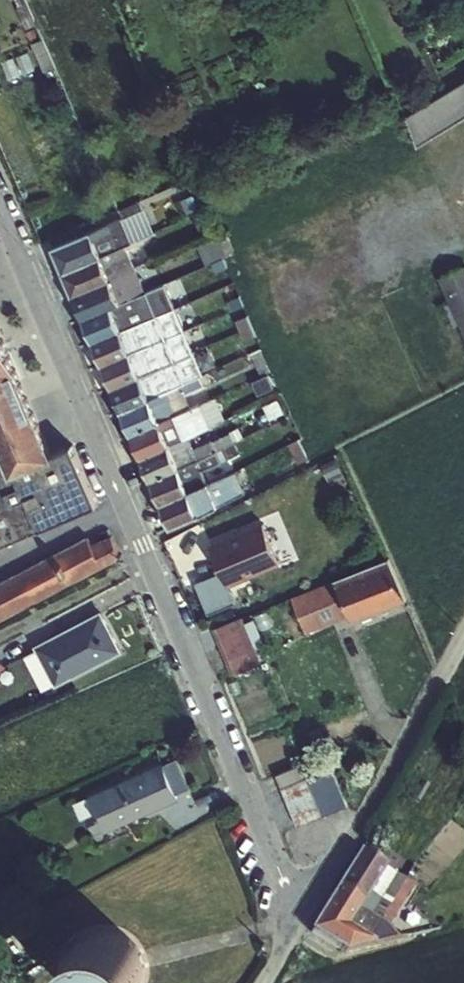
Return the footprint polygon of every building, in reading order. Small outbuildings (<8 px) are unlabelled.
[(18,6),(17,8),(26,29),(35,26),(40,39),(31,44),(44,73),(56,68),(27,0),(15,0),(18,6)] [(405,115),(417,145),(463,117),(463,80),(405,115)] [(63,273),(125,246),(158,232),(146,208),(122,217),(106,224),(90,233),(52,248),(63,273)] [(125,246),(63,273),(72,296),(134,268),(125,246)] [(146,292),(83,320),(92,342),(137,323),(133,314),(176,297),(174,292),(229,268),(224,257),(146,292)] [(442,272),(463,330),(463,264),(442,272)] [(134,268),(72,296),(83,320),(146,292),(136,268),(134,268)] [(102,365),(187,328),(183,316),(213,302),(214,306),(238,294),(233,281),(176,307),(137,323),(92,342),(102,365)] [(101,504),(80,443),(43,455),(0,325),(0,538),(101,504)] [(187,328),(102,365),(112,388),(196,351),(187,328)] [(122,412),(179,386),(174,378),(195,370),(194,367),(202,363),(196,351),(112,388),(122,412)] [(179,386),(122,412),(131,435),(189,409),(184,394),(203,386),(199,377),(179,386)] [(189,409),(131,435),(141,457),(188,438),(211,428),(199,403),(189,409)] [(188,438),(141,457),(151,481),(215,451),(210,440),(194,449),(188,438)] [(215,451),(151,481),(161,504),(207,483),(203,471),(223,462),(217,450),(215,451)] [(207,483),(161,504),(171,528),(218,505),(243,492),(235,471),(207,483)] [(281,564),(263,521),(210,544),(228,586),(281,564)] [(388,558),(290,597),(306,634),(347,617),(350,623),(405,602),(388,558)] [(105,609),(25,648),(45,690),(126,650),(105,609)] [(237,671),(268,658),(249,612),(218,625),(237,671)] [(182,757),(76,796),(84,815),(100,809),(107,829),(183,801),(179,790),(192,785),(182,757)] [(297,827),(347,807),(331,767),(307,777),(301,764),(275,775),(297,827)] [(393,925),(418,881),(358,847),(311,930),(360,958),(371,939),(347,926),(359,906),(393,925)] [(46,943),(45,982),(117,982),(118,944),(46,943)]
